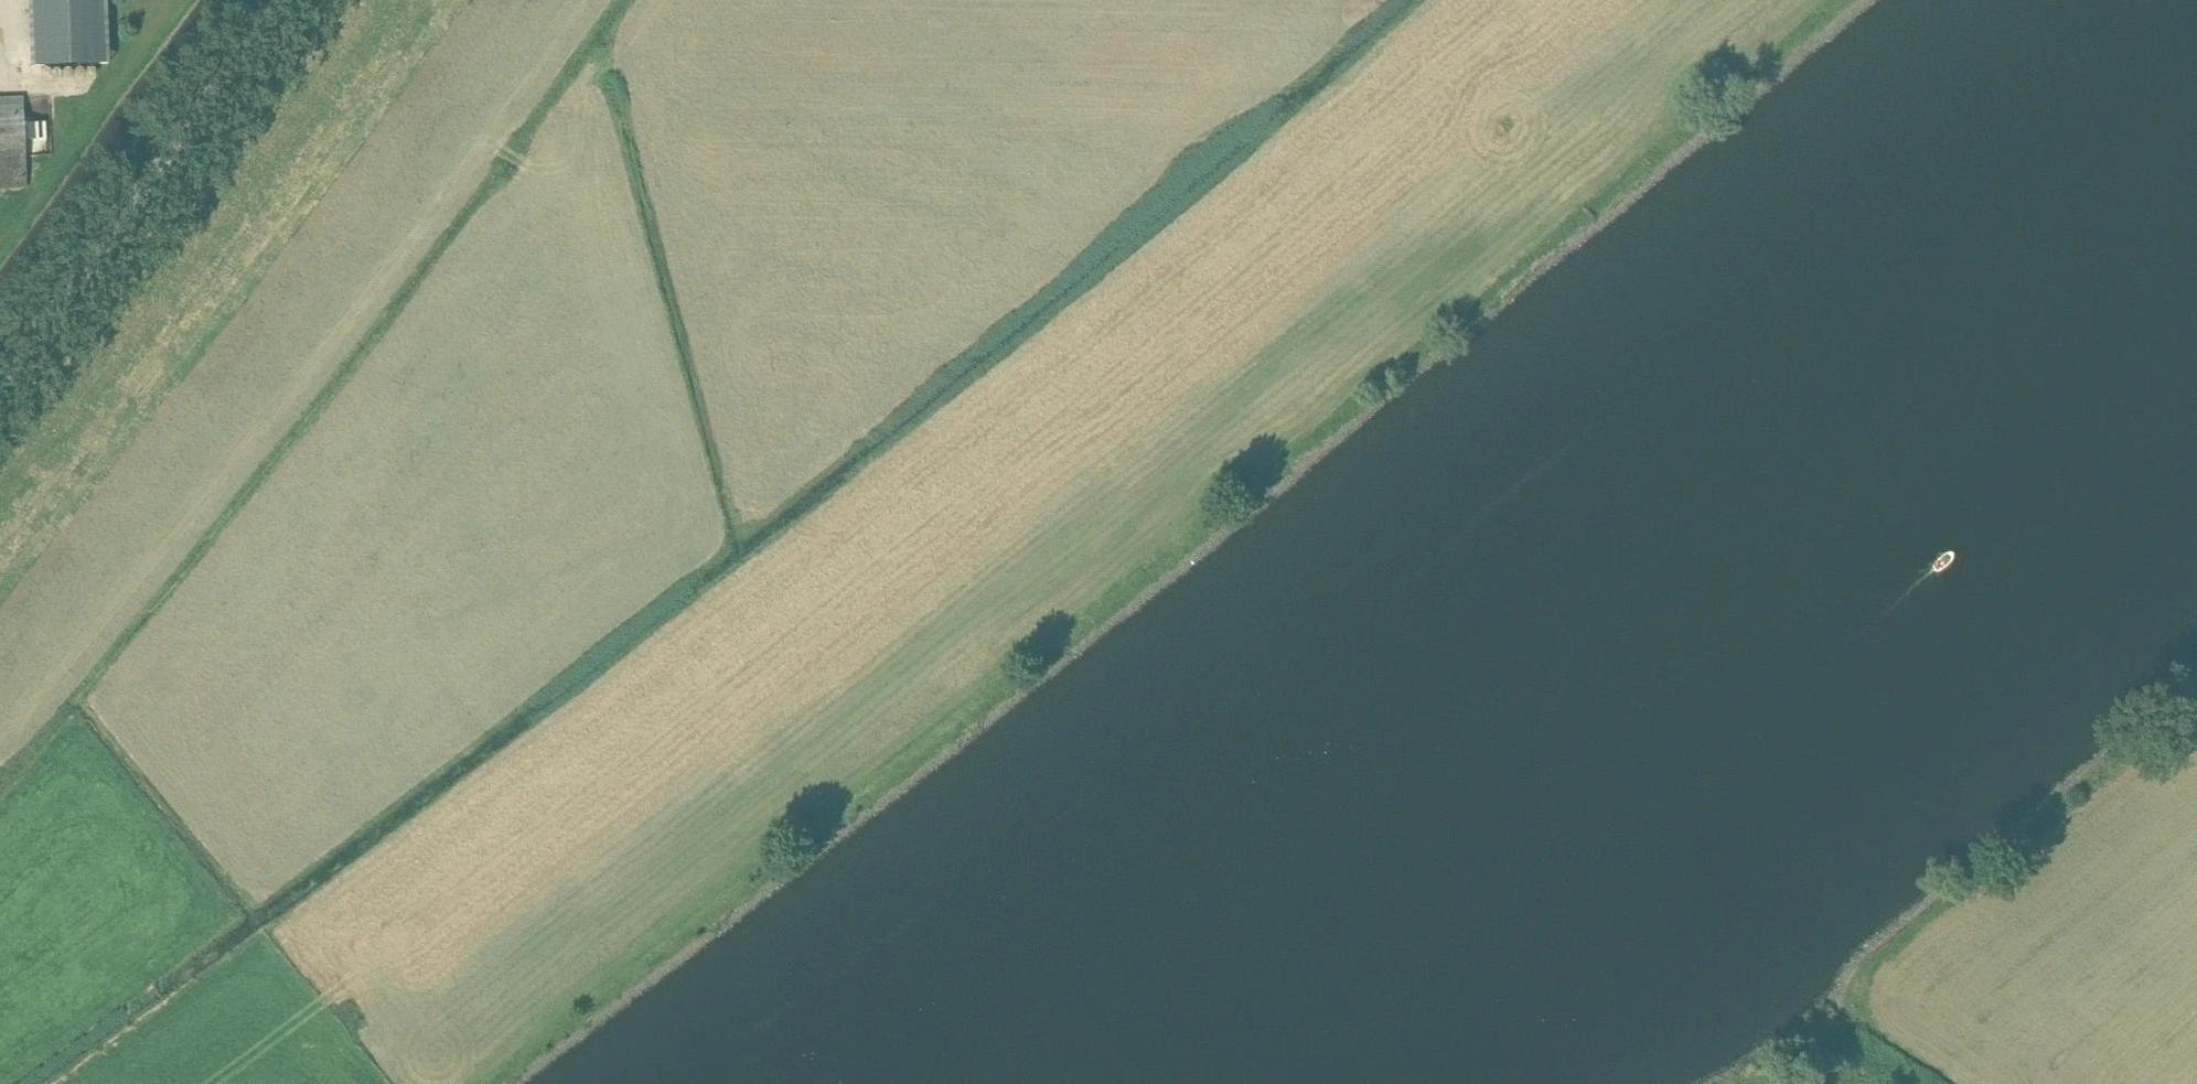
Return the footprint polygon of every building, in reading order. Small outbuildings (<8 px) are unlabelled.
[(27,187),(23,97),(0,98),(0,188),(27,187)] [(46,122),(36,123),(37,139),(37,142),(47,141),(46,122)]
